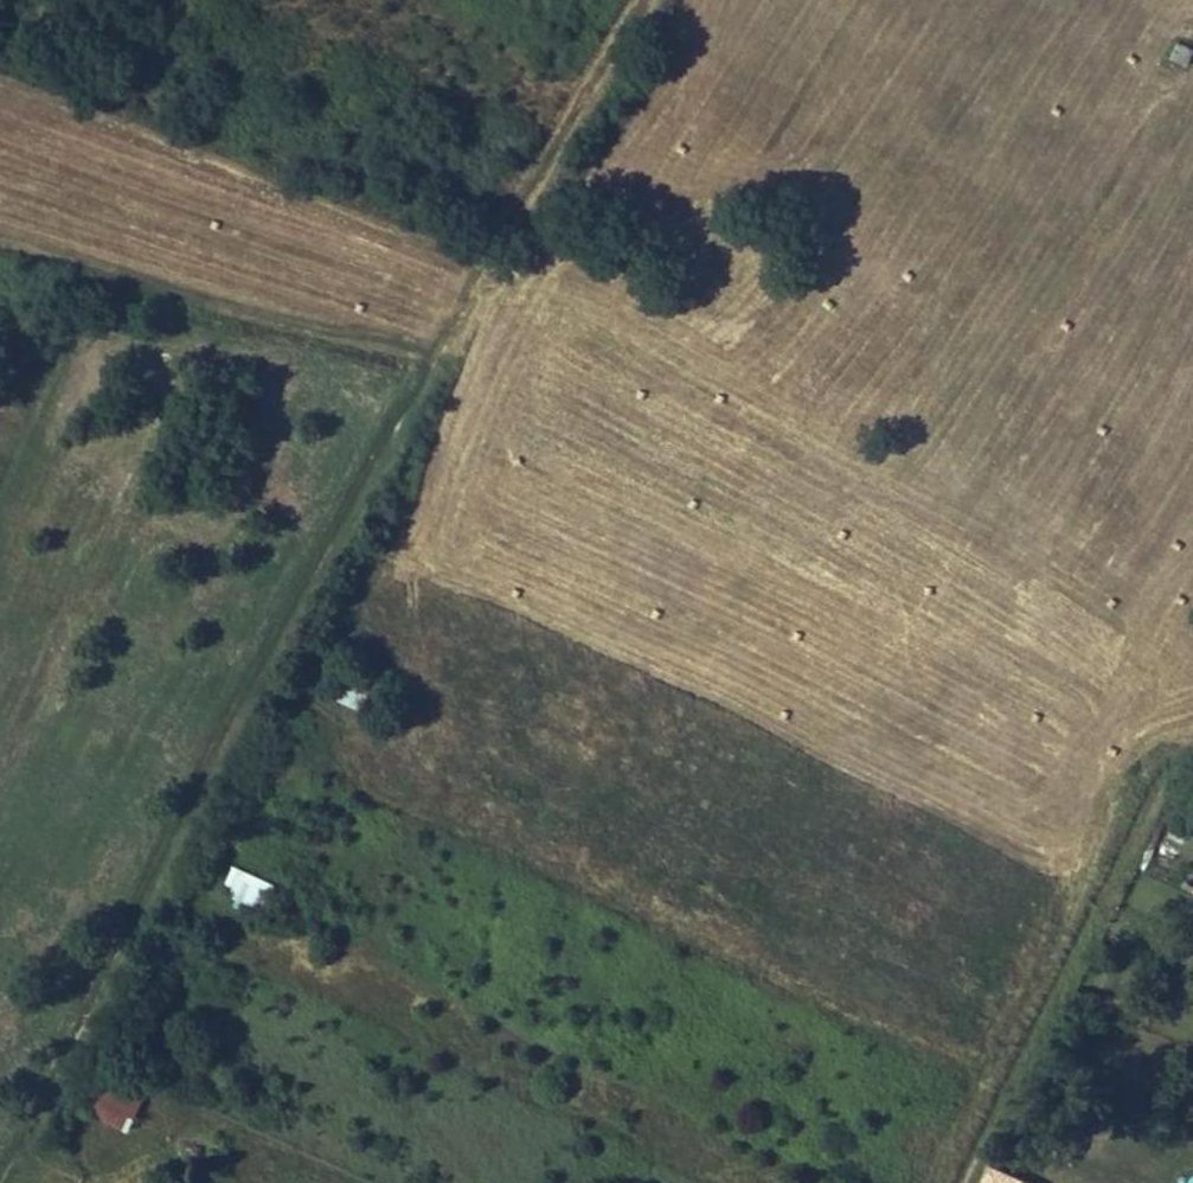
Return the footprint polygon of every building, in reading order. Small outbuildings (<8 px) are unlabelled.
[(1166,61),(1186,71),(1192,56),(1192,51),(1175,43),(1166,61)] [(265,909),(272,880),(228,870),(221,899),(265,909)] [(105,1077),(87,1110),(127,1131),(144,1097),(105,1077)] [(980,1182),(1032,1182),(988,1164),(980,1182)]
